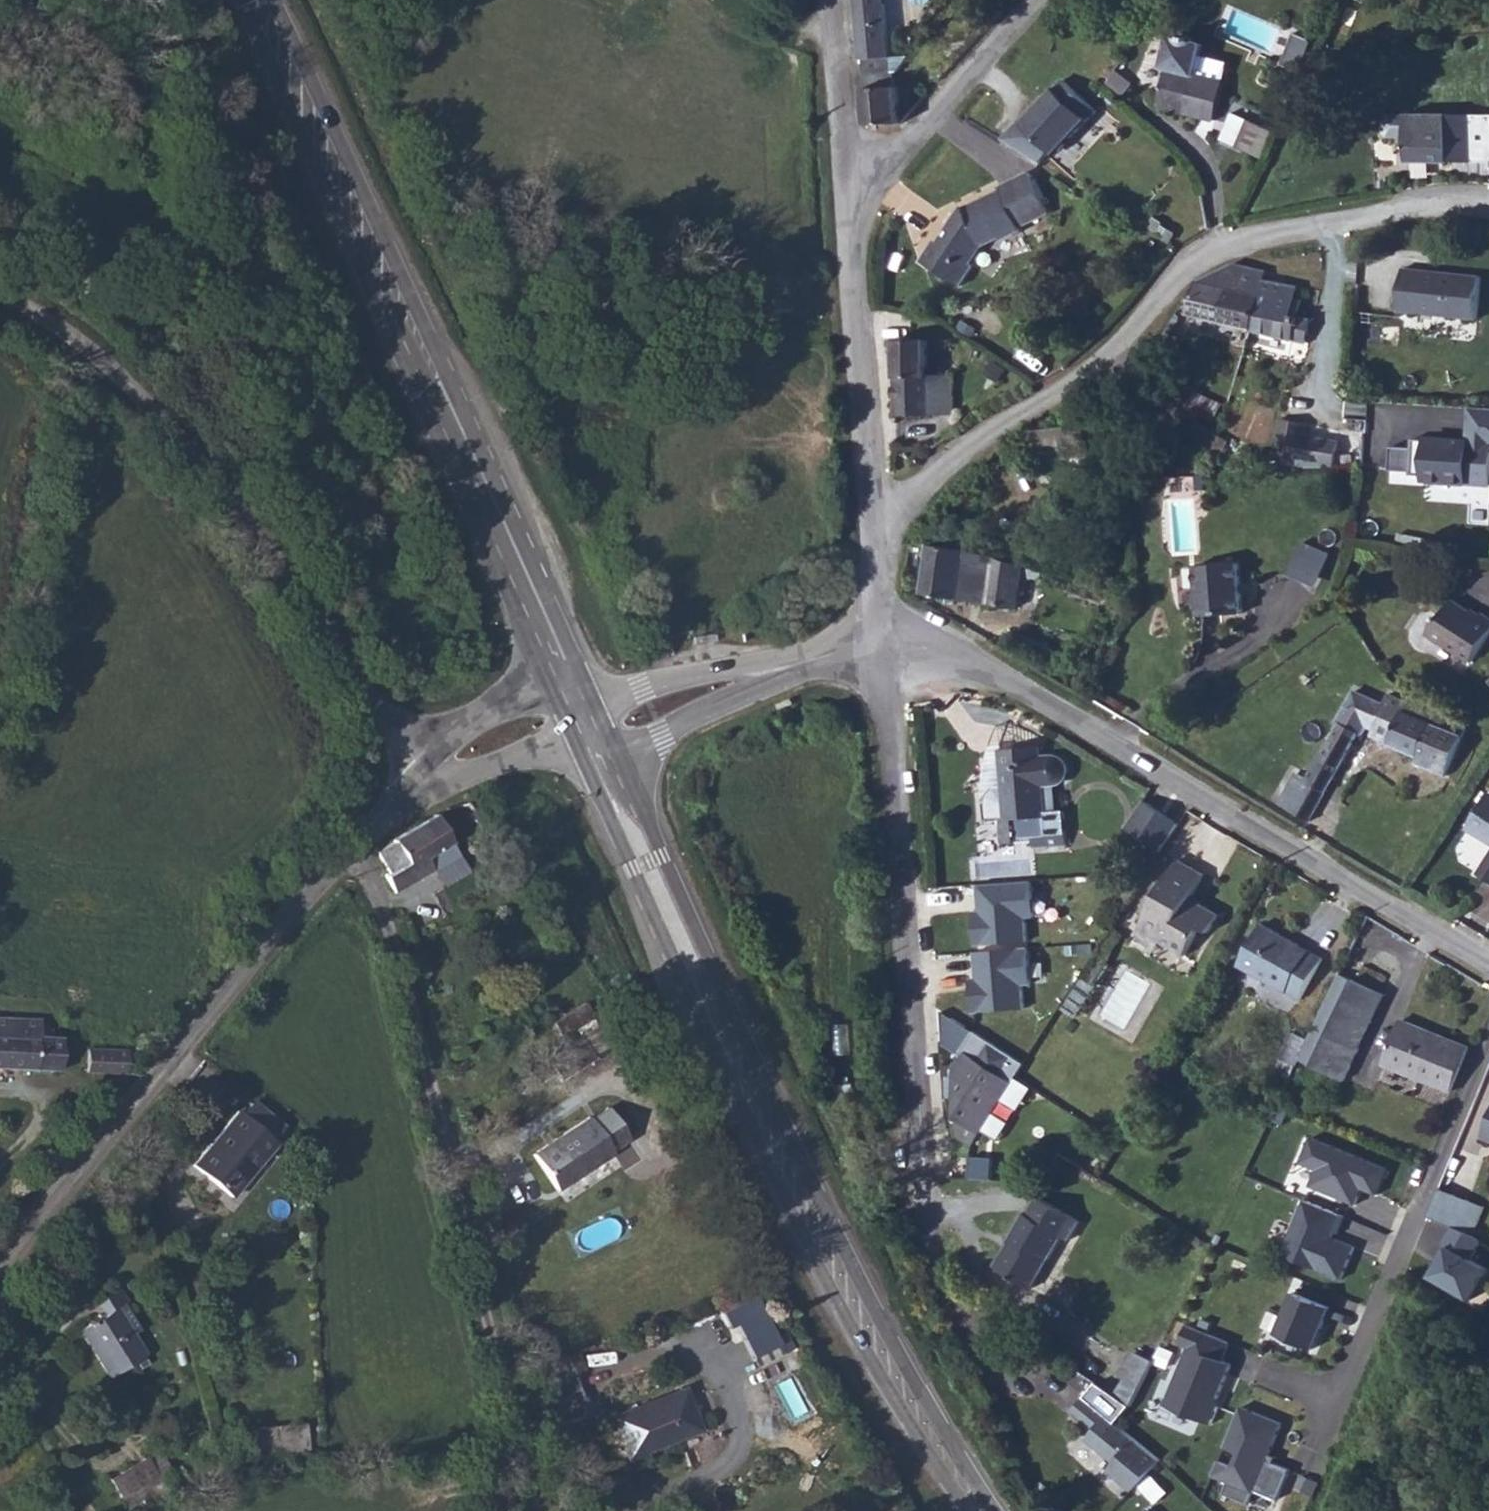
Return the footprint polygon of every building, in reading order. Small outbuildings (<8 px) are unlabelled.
[(867,130),(901,128),(896,84),(890,85),(887,27),(893,27),(892,0),(857,0),(867,130)] [(1167,110),(1224,121),(1231,83),(1202,78),(1208,46),(1195,43),(1195,41),(1190,40),(1190,43),(1176,40),(1170,71),(1174,72),(1167,110)] [(1045,120),(1030,133),(1057,158),(1065,159),(1103,124),(1071,91),(1043,118),(1045,120)] [(1488,155),(1488,109),(1416,111),(1415,116),(1390,117),(1385,122),(1387,134),(1393,137),(1403,137),(1405,145),(1416,144),(1417,158),(1488,155)] [(1043,118),(1040,113),(1033,120),(1032,121),(1027,129),(1030,133),(1045,120),(1043,118)] [(1275,157),(1287,130),(1259,117),(1248,145),(1275,157)] [(994,190),(994,197),(963,217),(964,224),(952,230),(942,250),(938,250),(925,273),(962,294),(974,273),(972,271),(976,261),(994,248),(1003,246),(1018,238),(1018,229),(1042,215),(1022,178),(994,190)] [(1310,318),(1294,315),(1299,284),(1261,278),(1263,270),(1231,263),(1195,283),(1188,316),(1292,338),(1294,331),(1307,333),(1310,318)] [(1488,274),(1411,265),(1407,300),(1485,308),(1488,274)] [(899,346),(904,453),(919,450),(920,424),(932,423),(933,432),(940,432),(939,423),(952,422),(950,383),(938,384),(937,344),(899,346)] [(1199,393),(1184,435),(1225,450),(1230,436),(1213,430),(1223,401),(1199,393)] [(1424,481),(1488,484),(1488,407),(1467,406),(1463,438),(1426,436),(1425,440),(1414,438),(1413,448),(1391,446),(1390,470),(1412,471),(1412,474),(1424,474),(1424,481)] [(1334,466),(1338,441),(1305,434),(1308,423),(1279,417),(1272,462),(1296,466),(1297,461),(1334,466)] [(1084,430),(1034,433),(1035,466),(1086,463),(1084,430)] [(1170,500),(1199,490),(1193,472),(1164,483),(1170,500)] [(1305,540),(1289,574),(1316,586),(1332,552),(1305,540)] [(1011,610),(1017,561),(929,550),(925,598),(1011,610)] [(1245,567),(1198,571),(1199,594),(1195,599),(1196,612),(1201,616),(1201,621),(1249,618),(1248,598),(1245,596),(1244,590),(1247,586),(1245,567)] [(1488,631),(1488,616),(1480,610),(1476,615),(1452,602),(1442,620),(1436,617),(1426,634),(1473,659),(1488,631)] [(1288,820),(1312,833),(1359,743),(1366,729),(1373,732),(1377,722),(1386,726),(1384,733),(1437,753),(1434,763),(1449,768),(1457,771),(1471,728),(1473,722),(1436,707),(1409,697),(1406,705),(1394,701),(1367,689),(1350,719),(1351,720),(1344,734),(1336,732),(1288,820)] [(1053,832),(1043,831),(1031,831),(1030,801),(1043,800),(1049,800),(1058,794),(1054,772),(1029,771),(1029,760),(981,763),(983,779),(991,782),(991,801),(986,801),(987,861),(999,861),(999,857),(1019,857),(1019,864),(1055,862),(1053,832)] [(1486,794),(1467,828),(1488,843),(1488,796),(1486,794)] [(1031,831),(1043,831),(1043,800),(1030,801),(1031,831)] [(465,873),(445,823),(398,843),(402,850),(384,856),(394,875),(388,878),(395,902),(465,873)] [(1124,904),(1169,840),(1157,834),(1112,898),(1124,904)] [(1479,873),(1488,881),(1488,855),(1479,873)] [(1174,862),(1142,924),(1168,940),(1162,948),(1181,959),(1199,927),(1208,933),(1218,915),(1188,897),(1202,876),(1174,862)] [(970,951),(1026,946),(1024,921),(1033,917),(1030,878),(973,883),(975,909),(967,910),(970,951)] [(1168,940),(1142,924),(1137,934),(1162,948),(1168,940)] [(1304,1001),(1326,960),(1269,925),(1247,966),(1304,1001)] [(1191,964),(1208,933),(1199,927),(1181,959),(1191,964)] [(963,982),(966,1014),(1021,1010),(1019,985),(1030,984),(1026,946),(970,951),(972,981),(963,982)] [(1359,982),(1347,977),(1313,1044),(1306,1060),(1350,1081),(1366,1049),(1336,1032),(1359,982)] [(1391,1000),(1359,982),(1336,1032),(1366,1049),(1391,1000)] [(597,1015),(591,1005),(573,1018),(578,1027),(597,1015)] [(951,1138),(966,1147),(974,1134),(986,1118),(1009,1085),(1022,1062),(939,1010),(940,1048),(956,1057),(951,1069),(951,1138)] [(66,1074),(68,1036),(60,1036),(60,1034),(60,1032),(58,1029),(57,1028),(55,1026),(53,1026),(51,1026),(51,1021),(0,1017),(0,1072),(66,1074)] [(1456,1093),(1475,1050),(1409,1021),(1391,1066),(1456,1093)] [(617,1055),(596,1027),(578,1038),(598,1067),(617,1055)] [(578,1038),(544,1058),(564,1089),(598,1067),(578,1038)] [(1306,1060),(1313,1044),(1298,1038),(1288,1060),(1302,1068),(1306,1060)] [(91,1055),(91,1075),(127,1075),(127,1055),(91,1055)] [(1281,1075),(1294,1083),(1302,1068),(1288,1060),(1281,1075)] [(1022,1094),(1009,1085),(986,1118),(1001,1126),(1022,1094)] [(585,1118),(532,1151),(554,1189),(608,1154),(606,1151),(625,1137),(608,1109),(590,1121),(585,1118)] [(239,1113),(224,1131),(267,1166),(282,1148),(239,1113)] [(986,1118),(974,1134),(990,1143),(1001,1126),(986,1118)] [(267,1166),(224,1131),(194,1168),(236,1205),(267,1166)] [(1384,1169),(1307,1138),(1297,1163),(1314,1170),(1308,1187),(1352,1205),(1359,1189),(1373,1195),(1384,1169)] [(1484,1207),(1438,1186),(1427,1213),(1453,1226),(1427,1276),(1469,1298),(1488,1267),(1472,1258),(1481,1241),(1472,1236),(1484,1207)] [(1080,1222),(1039,1200),(1028,1222),(1024,1220),(1009,1247),(1012,1250),(1002,1274),(1039,1293),(1063,1242),(1070,1244),(1080,1222)] [(1341,1217),(1301,1201),(1278,1254),(1337,1279),(1351,1248),(1327,1238),(1329,1232),(1334,1233),(1341,1217)] [(1325,1307),(1289,1292),(1272,1333),(1308,1348),(1325,1307)] [(753,1365),(785,1349),(757,1293),(725,1308),(753,1365)] [(135,1313),(127,1296),(103,1307),(110,1321),(84,1330),(106,1381),(144,1365),(123,1318),(135,1313)] [(1228,1340),(1185,1323),(1178,1341),(1186,1345),(1163,1402),(1208,1421),(1215,1404),(1208,1401),(1211,1394),(1215,1396),(1229,1362),(1220,1359),(1228,1340)] [(1136,1382),(1147,1362),(1134,1355),(1123,1375),(1136,1382)] [(683,1390),(611,1417),(627,1457),(699,1428),(683,1390)] [(1116,1422),(1088,1397),(1075,1411),(1097,1430),(1088,1440),(1115,1465),(1109,1472),(1134,1495),(1165,1466),(1116,1422)] [(1278,1423),(1238,1405),(1221,1445),(1236,1451),(1230,1465),(1215,1459),(1209,1473),(1225,1480),(1220,1491),(1245,1501),(1250,1488),(1273,1497),(1285,1468),(1263,1458),(1278,1423)] [(158,1446),(111,1479),(131,1506),(178,1474),(158,1446)]
